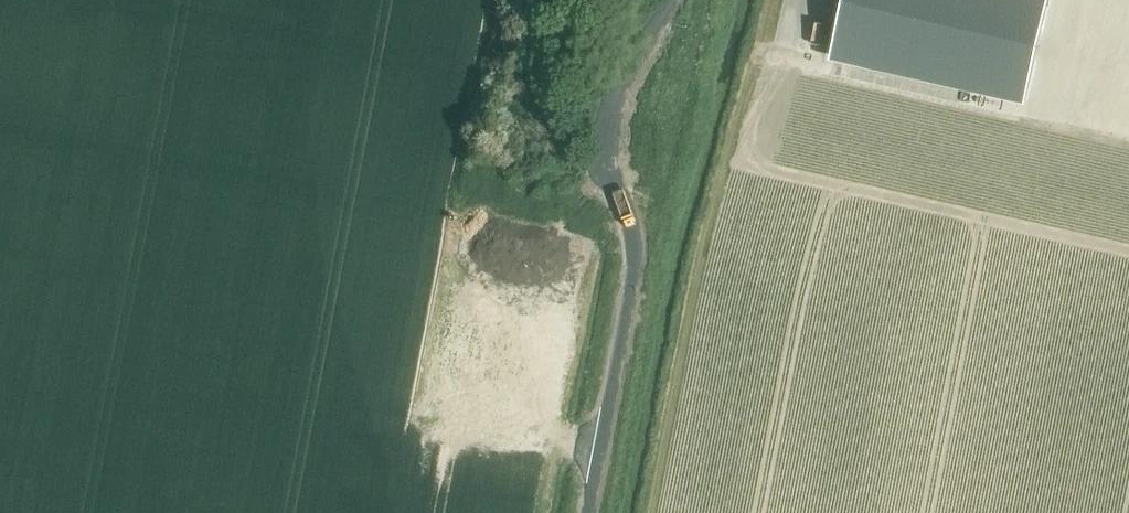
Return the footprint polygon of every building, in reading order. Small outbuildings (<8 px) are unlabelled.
[(1025,100),(1048,0),(843,0),(831,56),(1025,100)]
